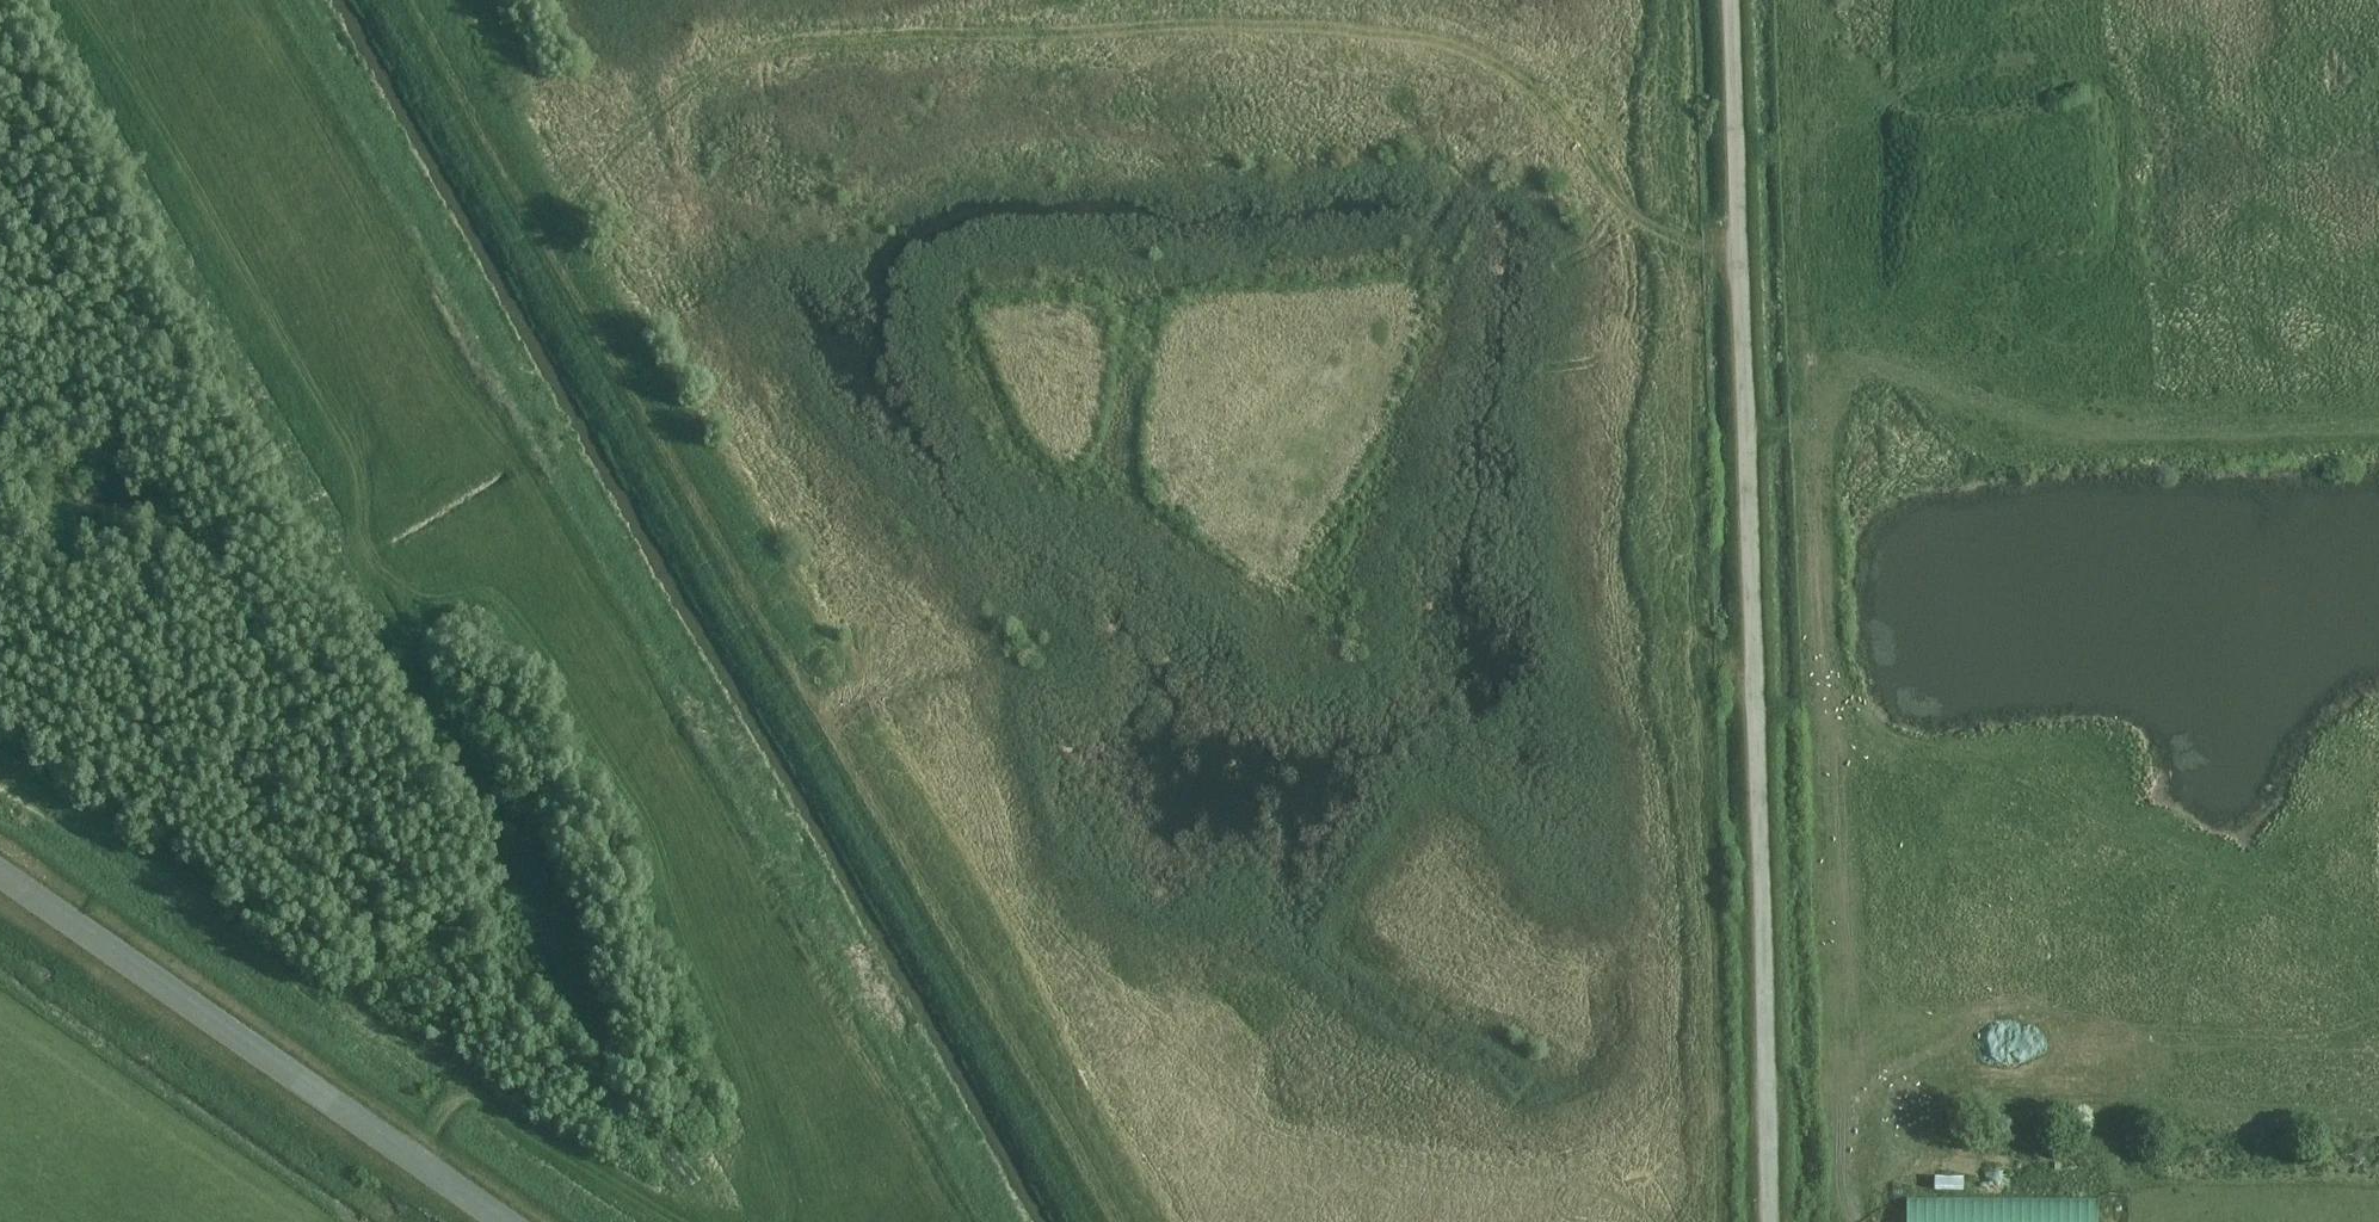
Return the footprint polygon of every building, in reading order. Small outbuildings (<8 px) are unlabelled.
[(1907,1202),(1907,1221),(2100,1221),(2100,1204),(1907,1202)]
